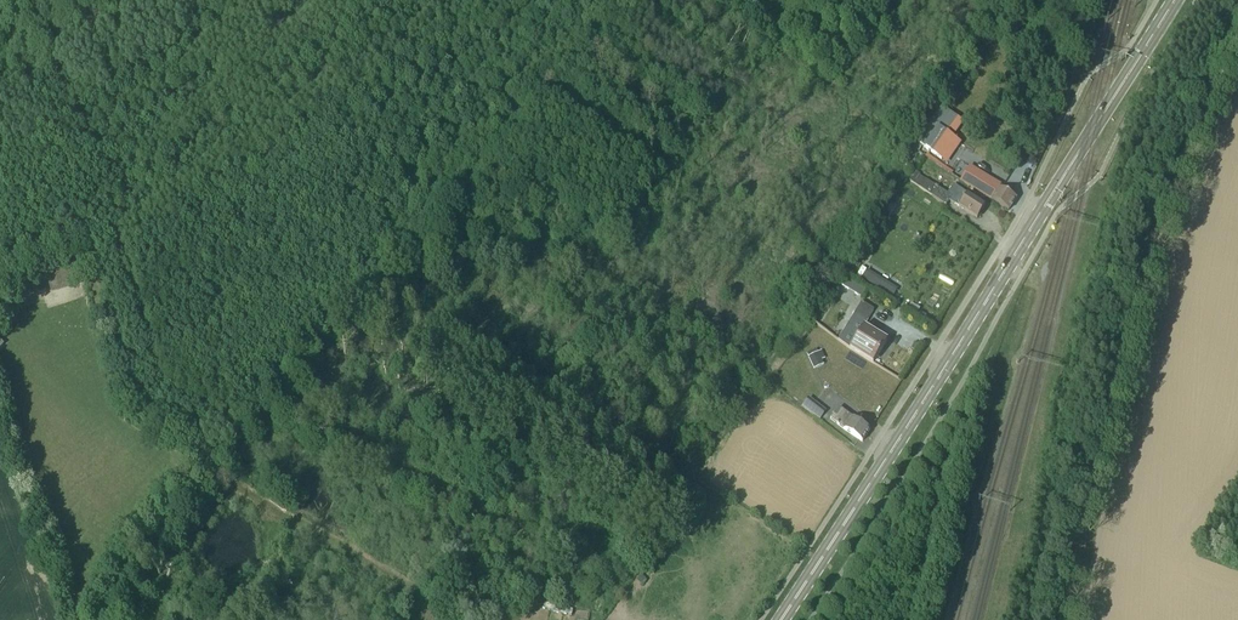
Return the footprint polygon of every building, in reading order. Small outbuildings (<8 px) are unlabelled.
[(923,145),(922,147),(943,161),(957,140),(947,133),(950,130),(958,118),(943,108),(941,107),(917,142),(923,145)] [(917,142),(913,148),(918,152),(922,147),(923,145),(917,142)] [(910,180),(920,187),(925,178),(920,175),(921,174),(916,171),(910,180)] [(1016,198),(1006,192),(985,179),(978,191),(1009,210),(1016,198)] [(947,193),(937,186),(931,194),(947,205),(950,201),(977,219),(986,205),(975,199),(953,184),(947,193)] [(868,270),(863,279),(873,285),(878,276),(868,270)] [(45,281),(49,294),(78,285),(74,272),(45,281)] [(842,285),(849,290),(854,282),(847,278),(842,285)] [(860,286),(855,293),(862,297),(867,290),(860,286)] [(857,311),(838,339),(850,348),(873,363),(887,341),(864,326),(869,318),(873,312),(860,304),(857,311)] [(812,364),(826,358),(822,351),(809,357),(812,364)] [(808,410),(810,411),(814,415),(821,406),(815,401),(808,410)] [(836,406),(833,411),(835,413),(831,419),(844,430),(863,442),(870,430),(852,418),(836,406)]
